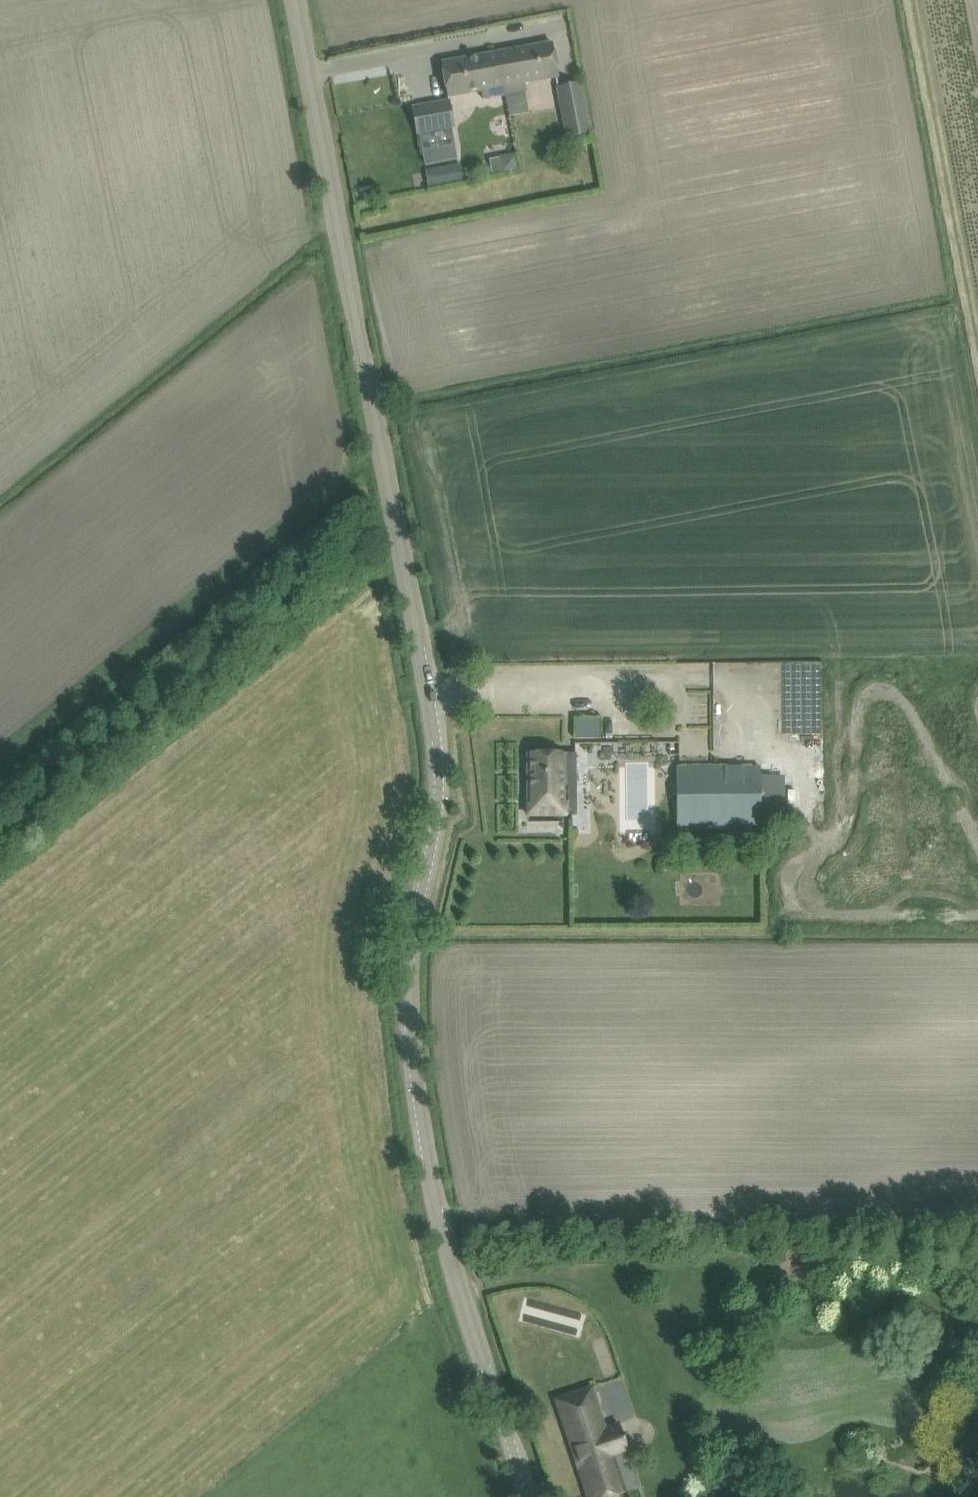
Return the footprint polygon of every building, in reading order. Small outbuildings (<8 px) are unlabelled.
[(552,42),(497,52),(504,94),(526,90),(525,82),(558,76),(552,42)] [(504,94),(497,52),(442,62),(448,96),(481,90),(483,98),(504,94)] [(556,86),(566,138),(591,132),(581,81),(556,86)] [(417,133),(420,132),(423,152),(455,146),(452,127),(455,126),(450,100),(412,107),(417,133)] [(458,164),(423,166),(424,182),(459,180),(458,164)] [(573,715),(573,734),(597,734),(596,715),(573,715)] [(527,753),(528,815),(528,821),(564,821),(564,814),(577,814),(577,812),(575,812),(574,754),(576,754),(576,752),(561,752),(561,748),(549,748),(549,752),(542,752),(542,748),(530,748),(530,753),(527,753)] [(678,768),(678,825),(702,825),(761,824),(761,767),(678,768)] [(588,1378),(583,1362),(571,1366),(576,1382),(588,1378)] [(589,1496),(609,1496),(625,1492),(614,1457),(629,1453),(619,1423),(604,1428),(591,1387),(556,1398),(589,1496)]
